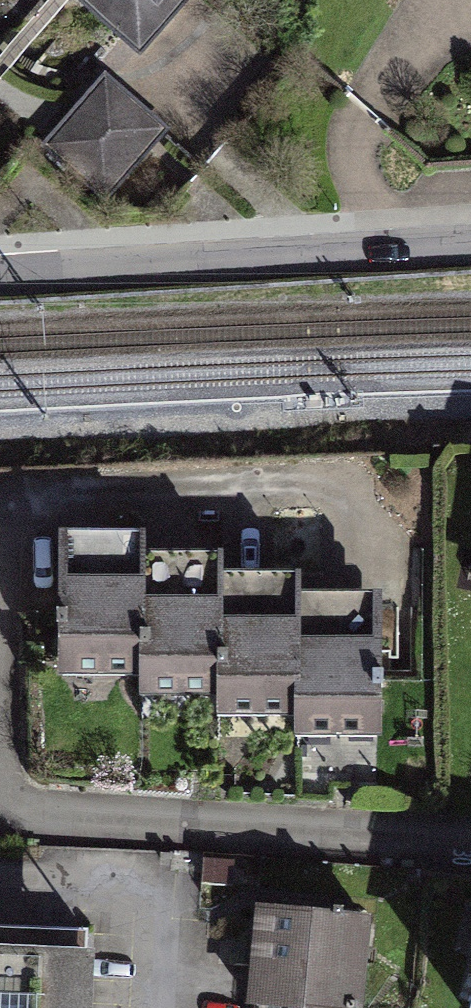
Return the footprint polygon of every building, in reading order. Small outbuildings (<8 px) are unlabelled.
[(136,56),(189,0),(76,0),(136,56)] [(135,97),(105,70),(44,139),(107,195),(168,126),(135,97)] [(52,547),(51,690),(132,691),(133,565),(133,547),(52,547)] [(132,691),(132,708),(214,709),(214,586),(214,565),(133,565),(132,691)] [(214,709),(214,729),(295,730),(296,604),(296,586),(214,586),(214,709)] [(295,730),(295,747),(377,748),(377,604),(296,604),(295,730)] [(258,905),(249,999),(353,1007),(360,1007),(368,916),(258,905)] [(0,939),(0,1007),(80,1007),(83,943),(0,939)]
